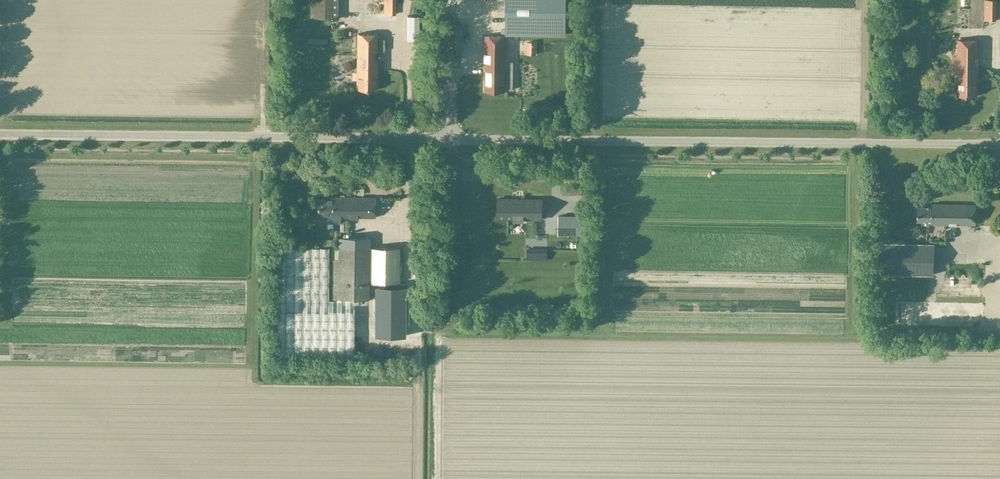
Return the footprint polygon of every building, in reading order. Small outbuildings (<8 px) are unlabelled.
[(329,18),(337,18),(338,0),(310,0),(310,18),(329,18)] [(395,0),(383,0),(383,15),(395,15),(395,0)] [(478,0),(466,0),(465,17),(478,18),(478,0)] [(506,30),(502,30),(502,36),(506,36),(506,34),(566,34),(567,0),(506,0),(506,30)] [(996,21),(996,0),(984,0),(984,21),(996,21)] [(356,90),(376,90),(377,34),(357,34),(356,90)] [(506,92),(506,36),(486,36),(486,91),(506,92)] [(978,96),(978,40),(958,40),(958,96),(978,96)] [(346,58),(346,54),(330,54),(330,64),(337,64),(337,58),(346,58)] [(327,214),(327,217),(375,218),(375,198),(331,197),(331,200),(317,200),(317,209),(316,209),(316,214),(327,214)] [(497,219),(512,219),(512,221),(524,221),(524,219),(542,219),(542,200),(497,199),(497,219)] [(389,214),(397,214),(398,203),(376,202),(375,212),(389,213),(389,214)] [(927,221),(927,224),(975,225),(975,205),(931,204),(931,207),(917,207),(917,216),(916,216),(916,221),(927,221)] [(583,236),(584,216),(558,216),(558,235),(583,236)] [(934,275),(934,244),(879,243),(878,274),(934,275)] [(399,282),(399,248),(332,247),(332,259),(330,259),(330,268),(328,268),(329,247),(277,247),(276,311),(276,356),(353,356),(354,311),(328,311),(328,282),(330,282),(330,299),(368,299),(369,282),(399,282)] [(547,261),(547,249),(527,249),(526,261),(547,261)] [(405,286),(375,286),(375,316),(405,317),(405,286)] [(974,313),(975,328),(983,328),(982,309),(970,310),(970,313),(974,313)] [(375,336),(375,324),(358,325),(359,331),(363,331),(363,336),(375,336)]
